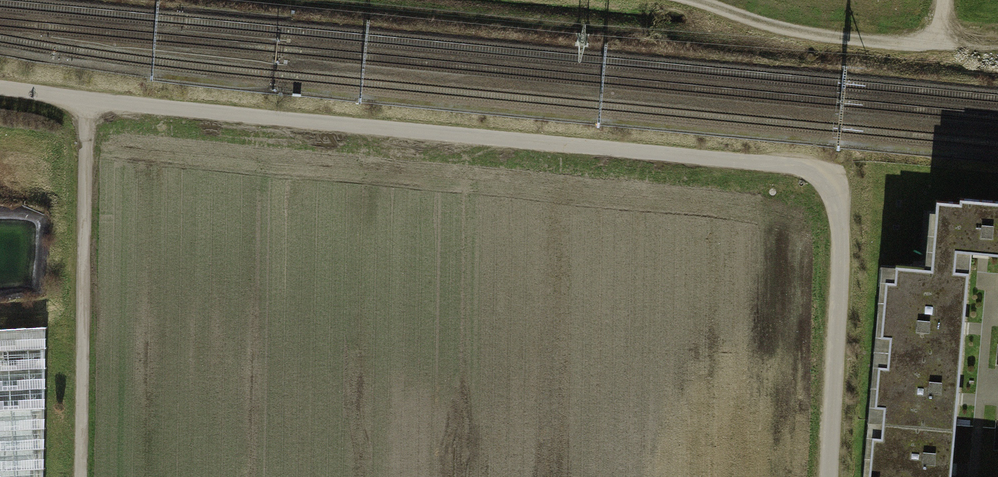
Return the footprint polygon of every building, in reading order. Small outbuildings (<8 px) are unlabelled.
[(936,198),(930,264),(894,261),(892,278),(883,277),(878,331),(888,332),(885,363),(874,362),(871,402),(881,403),(878,433),(869,432),(865,473),(876,474),(876,476),(948,476),(966,269),(951,267),(953,245),(997,249),(997,198),(958,194),(957,200),(936,198)] [(39,324),(0,323),(0,476),(37,476),(39,324)]
